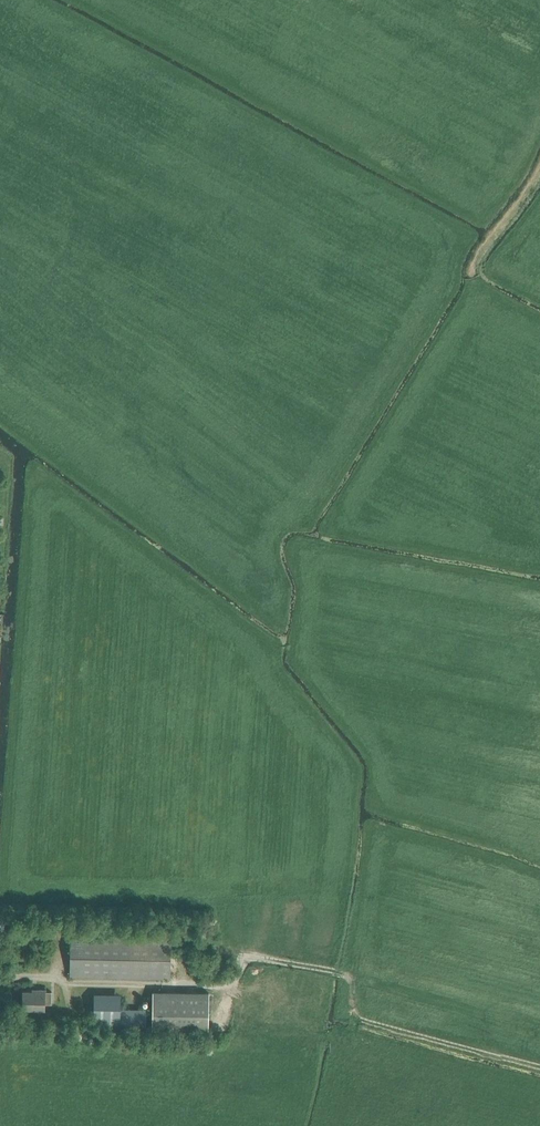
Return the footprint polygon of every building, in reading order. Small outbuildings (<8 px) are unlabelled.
[(70,932),(70,941),(69,974),(170,977),(171,934),(70,932)] [(22,991),(22,1009),(44,1009),(44,1003),(51,1003),(52,991),(45,991),(46,987),(33,987),(32,991),(22,991)] [(209,990),(152,989),(152,1031),(208,1031),(209,990)] [(93,1028),(145,1030),(145,1008),(120,1006),(120,993),(93,993),(93,1028)]
